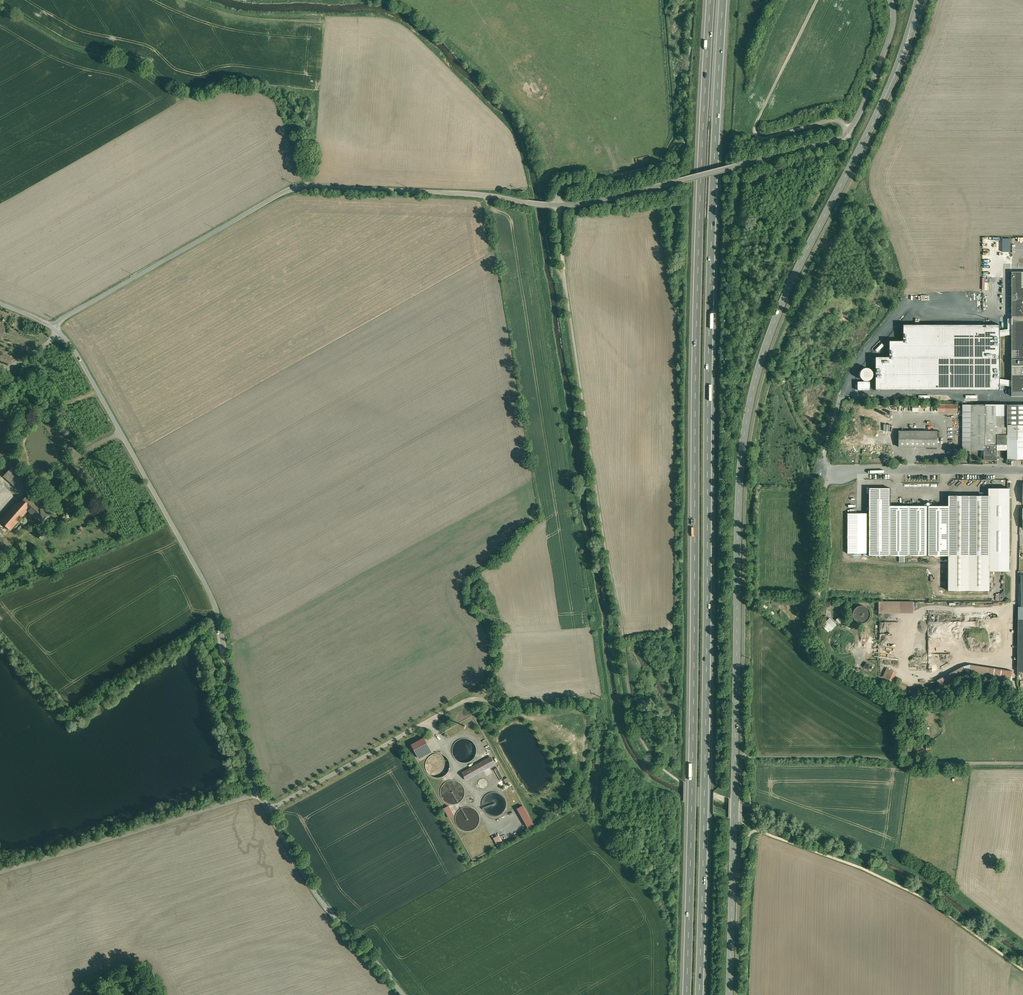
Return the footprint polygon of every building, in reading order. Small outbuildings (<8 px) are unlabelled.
[(1012,272),(1012,366),(1012,396),(1022,396),(1022,272),(1012,272)] [(875,357),(875,390),(1000,390),(1000,325),(903,325),(903,341),(889,341),(889,357),(875,357)] [(860,378),(862,379),(864,381),(866,381),(868,381),(870,380),(871,378),(872,377),(873,375),(872,373),(871,371),(870,369),(868,368),(866,368),(864,368),(862,369),(860,371),(860,373),(860,376),(860,378)] [(857,382),(857,390),(870,390),(870,382),(857,382)] [(971,405),(963,404),(963,450),(971,450),(971,405)] [(1008,405),(971,405),(971,450),(985,450),(998,450),(998,415),(1008,415),(1008,405)] [(1008,405),(1008,415),(998,415),(998,450),(1008,450),(1008,460),(1013,460),(1022,460),(1022,405),(1008,405)] [(938,431),(899,431),(899,447),(938,447),(938,431)] [(998,450),(985,450),(984,460),(998,460),(998,450)] [(27,480),(12,466),(4,476),(19,489),(26,481),(27,480)] [(890,506),(890,488),(869,488),(869,512),(869,553),(869,556),(890,556),(890,506)] [(990,496),(990,571),(1011,571),(1011,488),(990,488),(990,496)] [(32,489),(20,503),(28,510),(34,502),(41,508),(46,502),(32,489)] [(990,496),(949,496),(949,506),(950,506),(950,557),(949,594),(990,593),(990,571),(990,496)] [(1,522),(10,530),(28,510),(20,503),(17,500),(0,520),(0,521),(1,522)] [(41,508),(34,502),(28,510),(42,523),(49,515),(41,508)] [(890,506),(890,556),(950,557),(950,506),(949,506),(890,506)] [(869,512),(848,513),(848,554),(869,553),(869,512)] [(44,528),(37,535),(41,539),(48,533),(44,528)] [(879,601),(879,613),(914,613),(914,601),(879,601)] [(870,617),(870,614),(869,611),(867,608),(865,606),(861,606),(858,606),(855,608),(853,611),(853,614),(854,618),(855,621),(858,622),(862,623),(865,622),(868,620),(870,617)] [(833,628),(827,622),(824,625),(830,631),(833,628)] [(1012,671),(971,665),(969,676),(1010,682),(1012,671)] [(888,669),(884,677),(890,680),(893,671),(888,669)] [(423,738),(411,745),(418,758),(430,752),(423,738)] [(469,739),(467,738),(464,738),(462,738),(460,739),(457,740),(456,742),(454,744),(453,746),(452,748),(452,751),(452,753),(453,755),(455,758),(457,760),(459,762),(462,763),(465,763),(467,763),(469,762),(472,761),(473,759),(475,757),(476,755),(477,753),(477,750),(477,748),(476,746),(475,743),(473,742),(471,740),(469,739)] [(444,755),(442,754),(440,753),(436,753),(432,755),(429,757),(426,761),(426,763),(425,766),(426,768),(428,773),(432,776),(437,778),(442,777),(447,774),(448,772),(449,770),(450,768),(450,765),(450,763),(449,761),(448,758),(446,757),(444,755)] [(491,757),(463,772),(466,780),(495,764),(491,757)] [(503,778),(497,767),(494,769),(500,780),(503,778)] [(484,779),(482,779),(481,779),(479,780),(478,782),(478,783),(478,785),(479,786),(480,787),(482,788),(483,788),(485,787),(486,786),(487,785),(487,783),(487,782),(486,780),(485,779),(484,779)] [(455,780),(452,780),(450,780),(448,781),(446,782),(444,784),(442,785),(441,788),(440,790),(440,792),(441,795),(441,797),(443,799),(446,803),(451,804),(457,804),(461,801),(464,797),(465,794),(465,792),(465,789),(464,787),(463,785),(461,783),(459,782),(457,781),(455,780)] [(494,792),(492,792),(489,793),(487,794),(485,795),(484,797),(483,799),(482,802),(482,804),(482,807),(484,811),(488,815),(493,816),(499,815),(503,813),(505,811),(506,808),(506,806),(507,804),(506,801),(506,799),(504,797),(503,795),(501,794),(499,792),(496,792),(494,792)] [(444,808),(449,819),(455,816),(449,805),(444,808)] [(528,827),(534,824),(524,805),(517,808),(528,827)] [(467,807),(465,807),(463,808),(460,809),(459,810),(457,812),(456,814),(455,817),(455,819),(455,822),(456,824),(459,828),(463,830),(468,831),(472,830),(476,827),(479,823),(480,821),(480,819),(480,816),(479,814),(478,812),(476,810),(474,808),(472,807),(470,807),(467,807)]
